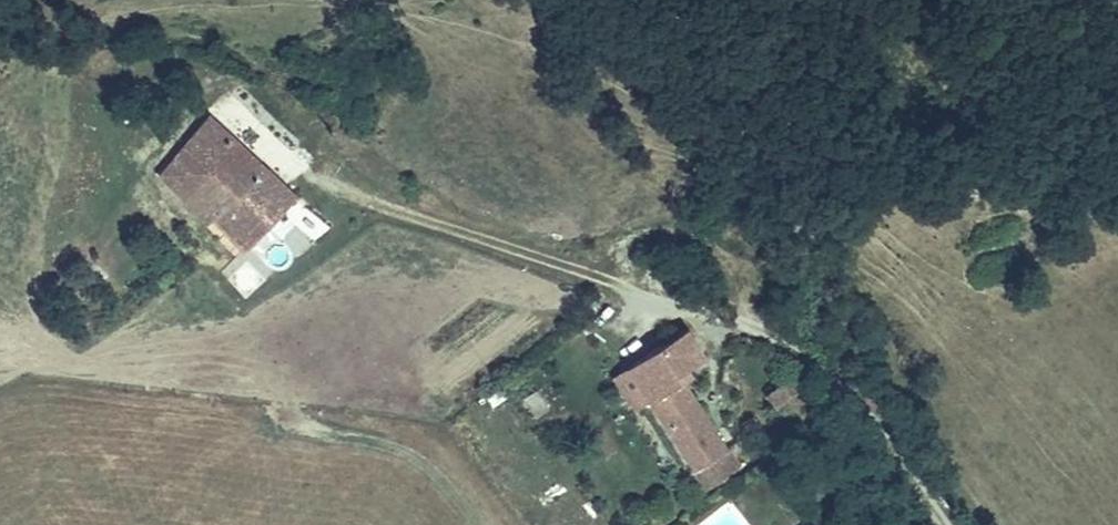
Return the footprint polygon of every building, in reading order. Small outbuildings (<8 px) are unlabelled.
[(178,173),(164,188),(215,238),(225,228),(274,184),(221,134),(178,173)] [(274,184),(225,228),(251,253),(300,210),(274,184)] [(730,465),(672,384),(707,359),(687,330),(629,372),(706,482),(730,465)] [(754,419),(742,427),(752,439),(763,431),(754,419)]
